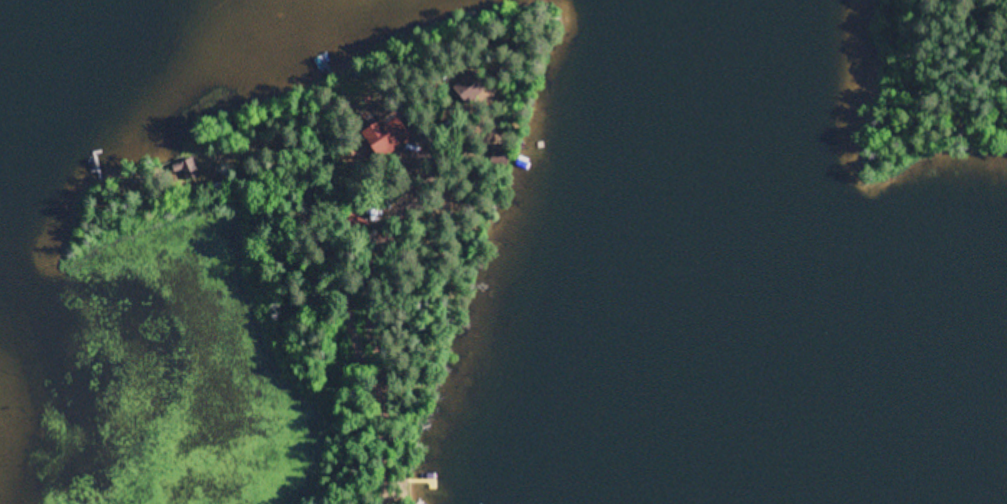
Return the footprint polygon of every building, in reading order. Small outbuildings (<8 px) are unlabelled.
[(487,96),(496,88),(490,81),(481,89),(487,96)]
